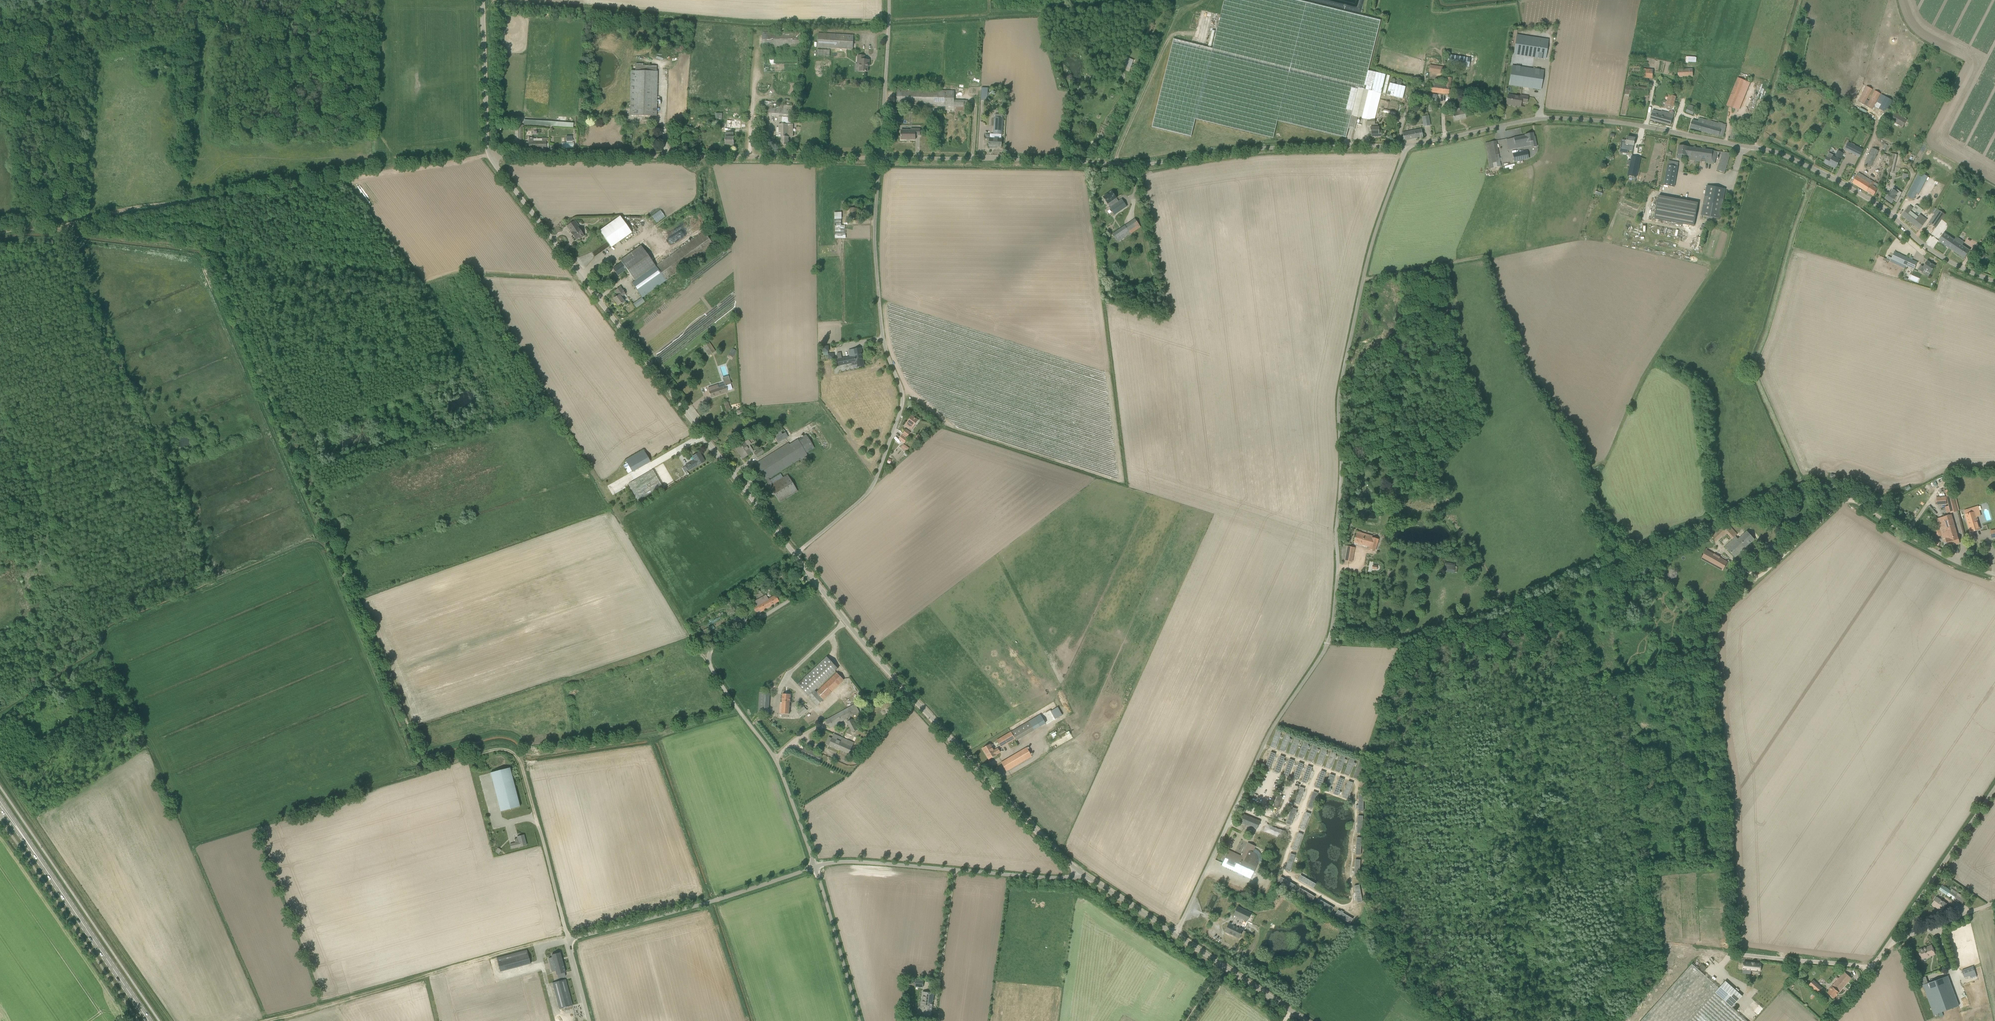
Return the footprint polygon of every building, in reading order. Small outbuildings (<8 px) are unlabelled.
[(1381,94),(1386,75),(1369,71),(1382,21),(1297,0),(1226,0),(1214,49),(1174,39),(1151,127),(1191,137),(1195,120),(1240,131),(1273,139),(1277,121),(1345,138),(1351,116),(1358,89),(1381,94)] [(817,47),(853,49),(854,36),(818,33),(817,47)] [(1517,35),(1514,54),(1546,59),(1548,40),(1517,35)] [(1450,51),(1449,55),(1448,64),(1469,67),(1471,54),(1450,51)] [(865,60),(865,56),(858,55),(858,64),(860,64),(859,71),(867,72),(868,64),(869,65),(869,60),(865,60)] [(1134,61),(1125,57),(1122,64),(1131,68),(1134,61)] [(1442,75),(1443,67),(1430,65),(1429,73),(1442,75)] [(1512,66),(1509,85),(1541,90),(1544,71),(1512,66)] [(1643,69),(1643,71),(1643,77),(1643,78),(1653,79),(1654,70),(1643,69)] [(658,71),(636,71),(631,71),(630,116),(656,116),(658,71)] [(1430,92),(1449,95),(1451,78),(1444,77),(1444,79),(1443,78),(1443,80),(1444,80),(1447,81),(1447,83),(1428,80),(1428,84),(1431,84),(1430,92)] [(1727,106),(1734,109),(1746,81),(1738,78),(1727,106)] [(1387,95),(1400,98),(1401,95),(1403,96),(1405,87),(1390,83),(1387,95)] [(1625,94),(1649,96),(1649,88),(1626,86),(1625,94)] [(1867,86),(1858,101),(1872,109),(1881,94),(1875,91),(1869,101),(1867,100),(1873,89),(1867,86)] [(954,107),(955,88),(941,87),(940,90),(897,89),(896,105),(944,106),(954,107)] [(1351,116),(1358,117),(1367,120),(1367,125),(1371,125),(1371,127),(1371,128),(1370,128),(1370,131),(1371,131),(1371,134),(1374,134),(1374,136),(1381,136),(1381,131),(1379,131),(1379,127),(1378,127),(1378,124),(1375,124),(1375,120),(1381,94),(1358,89),(1351,116)] [(1003,91),(999,98),(1003,100),(1007,93),(1003,91)] [(1669,95),(1666,105),(1674,107),(1676,96),(1669,95)] [(1512,97),(1508,96),(1506,104),(1520,107),(1521,102),(1527,103),(1528,97),(1521,96),(1520,97),(1513,96),(1512,97)] [(1886,97),(1879,109),(1886,113),(1893,101),(1886,97)] [(770,104),(769,116),(791,118),(792,106),(770,104)] [(1686,112),(1693,115),(1696,107),(1689,105),(1686,112)] [(761,107),(759,129),(767,129),(769,108),(761,107)] [(1885,117),(1903,127),(1907,120),(1890,110),(1885,117)] [(1464,111),(1460,112),(1452,113),(1454,121),(1466,119),(1464,111)] [(1650,120),(1671,126),(1674,114),(1661,111),(1661,114),(1652,112),(1650,120)] [(1428,116),(1421,118),(1423,127),(1431,126),(1428,116)] [(727,118),(727,121),(727,128),(740,128),(741,119),(727,118)] [(993,147),(1001,147),(1002,139),(1001,139),(1002,134),(1003,118),(995,118),(994,134),(991,134),(990,134),(990,138),(989,143),(989,144),(989,146),(990,146),(990,147),(993,148),(993,147)] [(1719,136),(1723,137),(1726,127),(1722,126),(1723,124),(1699,118),(1698,122),(1692,121),(1690,128),(1719,136)] [(781,137),(781,145),(789,145),(789,137),(788,137),(789,132),(793,132),(793,124),(779,124),(779,133),(776,133),(776,137),(781,137)] [(901,130),(901,140),(915,140),(915,135),(920,135),(920,129),(911,129),(911,130),(901,130)] [(1403,133),(1404,141),(1423,137),(1421,129),(1403,133)] [(726,132),(725,145),(734,145),(734,137),(734,132),(726,132)] [(1525,136),(1507,140),(1509,150),(1531,145),(1532,148),(1537,147),(1535,136),(1534,137),(1533,133),(1525,135),(1525,136)] [(1626,144),(1621,143),(1620,149),(1633,151),(1634,146),(1635,138),(1628,137),(1626,144)] [(542,139),(533,139),(533,138),(529,138),(529,148),(547,148),(546,138),(542,138),(542,139)] [(1496,141),(1489,142),(1494,168),(1501,167),(1496,141)] [(1848,142),(1844,150),(1859,157),(1863,149),(1848,142)] [(1716,160),(1717,151),(1688,147),(1689,147),(1679,146),(1678,154),(1678,159),(1682,159),(1682,155),(1689,156),(1688,160),(1714,164),(1715,159),(1716,160)] [(1529,159),(1528,151),(1513,154),(1514,162),(1529,159)] [(1833,167),(1834,166),(1837,167),(1840,161),(1843,153),(1838,151),(1835,156),(1829,153),(1824,163),(1833,167)] [(1867,158),(1874,162),(1877,155),(1870,151),(1867,158)] [(1724,173),(1731,153),(1723,152),(1717,170),(1724,173)] [(1641,158),(1632,157),(1630,164),(1632,165),(1628,177),(1635,180),(1640,165),(1639,165),(1641,158)] [(1664,185),(1674,187),(1678,163),(1669,161),(1664,185)] [(1892,173),(1893,167),(1888,166),(1884,181),(1887,181),(1888,178),(1889,172),(1892,173)] [(1859,173),(1852,183),(1874,196),(1878,189),(1873,186),(1875,183),(1859,173)] [(1916,193),(1918,193),(1926,178),(1919,174),(1907,197),(1912,200),(1916,193)] [(1726,189),(1707,185),(1701,215),(1720,219),(1726,189)] [(611,247),(632,233),(635,237),(639,234),(641,236),(651,234),(650,226),(669,212),(652,187),(617,212),(620,216),(600,231),(611,247)] [(1902,193),(1896,189),(1894,191),(1892,189),(1890,193),(1889,193),(1885,198),(1892,203),(1894,200),(1897,202),(1902,193)] [(1112,191),(1103,197),(1108,204),(1110,206),(1109,207),(1115,215),(1127,207),(1122,199),(1118,202),(1115,199),(1116,198),(1112,191)] [(1688,201),(1675,199),(1659,195),(1655,218),(1694,225),(1698,203),(1688,201)] [(1909,206),(1902,216),(1920,229),(1927,220),(1916,212),(1916,211),(1909,206)] [(850,218),(858,218),(858,209),(850,208),(850,218)] [(842,212),(835,212),(836,238),(846,238),(846,225),(842,225),(842,212)] [(575,221),(567,226),(572,232),(571,233),(576,240),(579,237),(580,238),(584,236),(583,235),(578,228),(576,225),(577,224),(575,221)] [(1118,242),(1131,233),(1125,226),(1112,234),(1118,242)] [(1964,243),(1956,237),(1952,234),(1950,233),(1946,230),(1944,233),(1939,241),(1951,249),(1965,258),(1970,251),(1962,246),(1964,243)] [(641,246),(624,257),(620,260),(622,263),(627,269),(635,281),(632,283),(642,298),(714,246),(704,232),(656,266),(641,246)] [(1912,260),(1898,253),(1895,252),(1891,259),(1895,261),(1906,266),(1908,262),(1911,263),(1912,260)] [(1923,267),(1921,265),(1918,270),(1923,273),(1925,270),(1931,273),(1935,266),(1927,261),(1923,267)] [(627,269),(622,263),(614,268),(618,275),(627,269)] [(615,297),(613,299),(618,306),(624,301),(621,297),(626,294),(623,291),(624,291),(623,290),(620,287),(615,291),(617,294),(618,293),(619,295),(616,297),(616,296),(615,297)] [(864,366),(861,348),(861,347),(849,349),(850,356),(842,357),(841,352),(837,353),(838,358),(839,364),(856,361),(857,367),(864,366)] [(732,348),(728,355),(733,357),(737,350),(732,348)] [(708,388),(711,397),(728,391),(733,389),(731,384),(731,383),(730,380),(724,382),(725,385),(719,388),(718,385),(708,388)] [(912,429),(918,420),(912,416),(907,422),(911,425),(910,428),(912,429)] [(772,434),(778,443),(803,428),(797,419),(794,421),(795,422),(786,427),(786,426),(772,434)] [(798,440),(798,439),(789,444),(789,443),(756,463),(780,502),(798,491),(787,474),(772,484),(769,478),(799,460),(807,455),(806,453),(814,448),(806,435),(798,440)] [(908,439),(902,435),(899,439),(905,443),(908,439)] [(747,446),(745,442),(736,448),(739,452),(743,458),(753,451),(749,445),(747,446)] [(754,453),(757,457),(764,452),(761,449),(754,453)] [(650,461),(644,450),(626,461),(632,472),(650,461)] [(705,462),(699,452),(692,456),(694,460),(685,466),(688,471),(698,465),(698,466),(705,462)] [(628,483),(637,500),(662,487),(654,470),(628,483)] [(1954,496),(1947,497),(1951,514),(1958,512),(1954,496)] [(1970,532),(1980,529),(1975,512),(1974,508),(1964,511),(1965,515),(1970,532)] [(1937,519),(1943,540),(1946,539),(1948,547),(1960,544),(1951,515),(1937,519)] [(1755,539),(1747,531),(1739,539),(1736,536),(1737,534),(1726,522),(1714,534),(1709,529),(1706,532),(1711,539),(1715,542),(1726,532),(1732,539),(1733,538),(1734,539),(1725,547),(1735,558),(1755,539)] [(1369,547),(1369,549),(1375,551),(1378,539),(1357,533),(1356,534),(1356,537),(1355,537),(1355,539),(1354,542),(1369,547)] [(1354,548),(1348,547),(1345,561),(1352,562),(1354,548)] [(1707,550),(1702,559),(1723,571),(1728,562),(1707,550)] [(1444,571),(1454,573),(1455,565),(1445,563),(1444,571)] [(750,602),(753,608),(756,612),(760,610),(761,611),(779,602),(775,594),(768,598),(766,594),(750,602)] [(741,614),(731,620),(735,626),(745,620),(741,614)] [(827,657),(798,684),(809,696),(815,691),(838,669),(827,657)] [(824,700),(816,692),(815,691),(809,696),(818,705),(824,700)] [(770,693),(760,692),(759,712),(769,712),(770,693)] [(791,694),(783,694),(782,714),(789,714),(791,694)] [(855,704),(845,710),(849,718),(860,712),(855,704)] [(804,706),(800,710),(803,714),(808,710),(804,706)] [(1055,719),(1063,714),(1058,706),(1051,711),(1055,719)] [(839,723),(835,715),(825,720),(830,728),(839,723)] [(1282,733),(1277,731),(1271,747),(1276,748),(1282,733)] [(1001,747),(1015,739),(1011,732),(997,741),(1001,747)] [(1063,740),(1072,737),(1070,732),(1061,735),(1063,740)] [(854,743),(834,734),(829,745),(849,754),(854,743)] [(1291,736),(1286,734),(1280,750),(1285,752),(1291,736)] [(1300,740),(1295,738),(1289,754),(1294,755),(1300,740)] [(1309,743),(1305,741),(1299,757),(1303,759),(1309,743)] [(983,749),(989,759),(996,755),(1000,752),(998,749),(994,751),(990,744),(983,749)] [(1318,746),(1314,745),(1308,761),(1312,762),(1318,746)] [(823,755),(804,747),(800,754),(819,763),(823,755)] [(1001,763),(1006,771),(1032,756),(1027,748),(1001,763)] [(1327,750),(1323,748),(1317,764),(1321,766),(1327,750)] [(1275,754),(1271,752),(1265,768),(1269,770),(1275,754)] [(1337,753),(1332,752),(1326,768),(1331,769),(1337,753)] [(1346,757),(1341,755),(1335,771),(1340,773),(1346,757)] [(1285,757),(1280,756),(1274,771),(1279,773),(1285,757)] [(1294,761),(1289,759),(1283,775),(1288,777),(1294,761)] [(1355,760),(1350,759),(1344,774),(1349,776),(1355,760)] [(1303,764),(1298,762),(1292,778),(1297,780),(1303,764)] [(1364,764),(1360,762),(1354,778),(1358,780),(1364,764)] [(1312,768),(1308,766),(1302,782),(1306,784),(1312,768)] [(491,773),(501,811),(520,806),(510,768),(491,773)] [(1326,773),(1322,771),(1316,787),(1320,789),(1326,773)] [(1256,795),(1269,801),(1279,781),(1265,775),(1256,795)] [(1335,776),(1331,775),(1325,791),(1329,792),(1335,776)] [(1344,780),(1340,778),(1334,794),(1338,796),(1344,780)] [(1354,783),(1349,782),(1343,798),(1348,799),(1354,783)] [(1303,788),(1299,786),(1293,802),(1297,804),(1303,788)] [(1318,793),(1313,792),(1307,808),(1312,809),(1318,793)] [(1273,807),(1278,809),(1282,797),(1278,795),(1273,807)] [(1296,808),(1291,807),(1285,823),(1290,824),(1296,808)] [(1310,814),(1305,812),(1299,828),(1304,830),(1310,814)] [(1260,821),(1248,816),(1239,813),(1236,821),(1238,822),(1257,830),(1257,829),(1260,821)] [(1302,834),(1298,833),(1292,849),(1296,850),(1302,834)] [(526,845),(524,835),(517,837),(518,838),(514,839),(515,843),(510,844),(511,849),(520,847),(526,845)] [(1229,850),(1229,851),(1222,865),(1251,878),(1257,866),(1258,863),(1259,861),(1259,859),(1258,857),(1257,856),(1256,854),(1255,853),(1254,852),(1251,851),(1254,845),(1248,843),(1242,857),(1229,850)] [(1294,855),(1290,853),(1284,869),(1288,871),(1294,855)] [(1304,858),(1299,857),(1293,873),(1298,874),(1304,858)] [(1314,888),(1317,883),(1301,875),(1298,879),(1314,888)] [(1281,877),(1279,881),(1293,890),(1296,886),(1281,877)] [(1359,885),(1354,886),(1358,903),(1363,902),(1359,885)] [(1300,888),(1298,892),(1312,901),(1315,897),(1300,888)] [(1958,893),(1954,900),(1961,905),(1966,899),(1958,893)] [(1935,900),(1932,904),(1942,911),(1946,904),(1937,897),(1937,898),(1936,897),(1934,900),(1935,900)] [(1319,899),(1317,904),(1331,912),(1334,908),(1319,899)] [(1244,920),(1247,922),(1251,913),(1237,907),(1234,915),(1236,916),(1231,925),(1229,923),(1225,931),(1239,938),(1243,929),(1240,928),(1244,920)] [(1338,911),(1336,915),(1350,923),(1353,919),(1338,911)] [(1919,950),(1922,958),(1930,955),(1930,956),(1935,954),(1932,946),(1925,949),(1925,948),(1919,950)] [(497,958),(498,963),(499,968),(530,960),(528,956),(527,950),(497,958)] [(557,974),(558,978),(565,976),(564,972),(565,972),(560,953),(551,955),(554,965),(551,968),(552,972),(556,971),(557,974)] [(1749,964),(1741,963),(1740,971),(1741,971),(1741,973),(1746,974),(1746,972),(1757,973),(1758,966),(1752,965),(1752,964),(1749,964)] [(1715,992),(1719,988),(1692,964),(1641,1020),(1690,1020),(1715,992)] [(1965,978),(1976,974),(1973,966),(1962,970),(1965,978)] [(1834,998),(1851,978),(1845,972),(1829,989),(1830,990),(1828,993),(1834,998)] [(1923,985),(1934,1015),(1959,1006),(1948,976),(1923,985)] [(573,1005),(566,979),(553,983),(560,1009),(573,1005)] [(1813,980),(1809,985),(1818,993),(1822,988),(1813,980)] [(1719,988),(1715,992),(1732,1007),(1742,996),(1726,981),(1719,988)] [(934,993),(923,992),(921,1006),(924,1006),(923,1016),(931,1017),(934,993)] [(1732,1007),(1715,992),(1690,1020),(1747,1020),(1741,1016),(1732,1007)]
